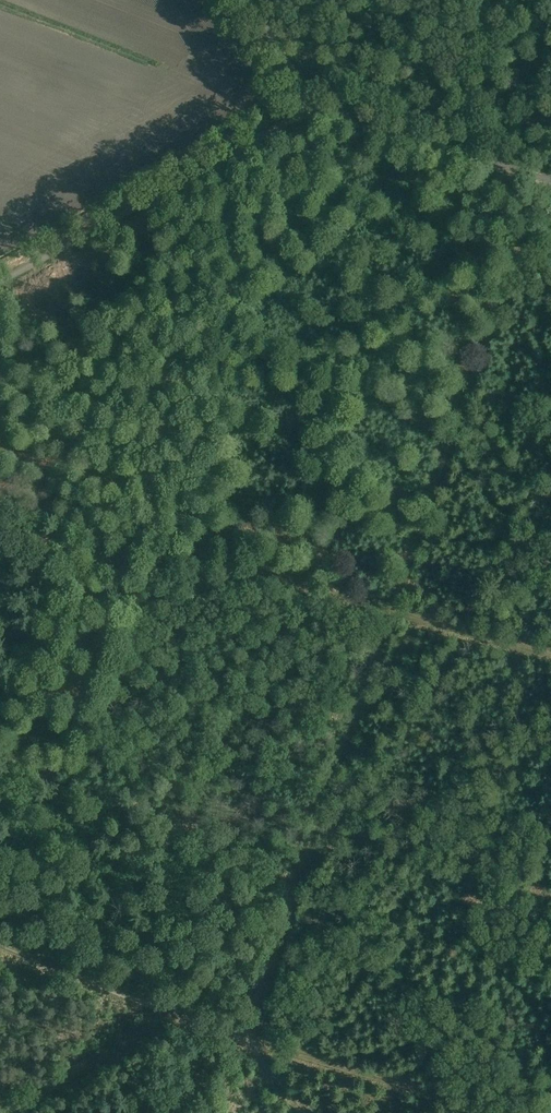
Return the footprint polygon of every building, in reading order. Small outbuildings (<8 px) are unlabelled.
[(72,344),(72,328),(57,329),(58,344),(72,344)] [(277,526),(268,526),(268,543),(277,543),(277,526)]
